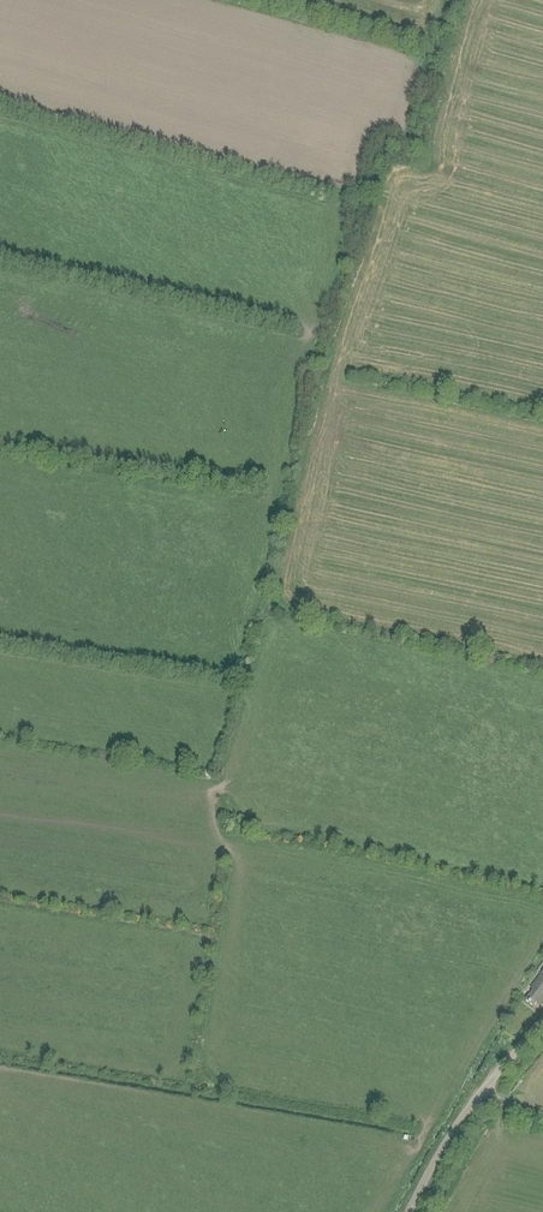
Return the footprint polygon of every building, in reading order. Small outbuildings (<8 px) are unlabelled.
[(531,988),(534,990),(526,1000),(534,1006),(537,1002),(540,1004),(542,1000),(542,971),(531,988)]
